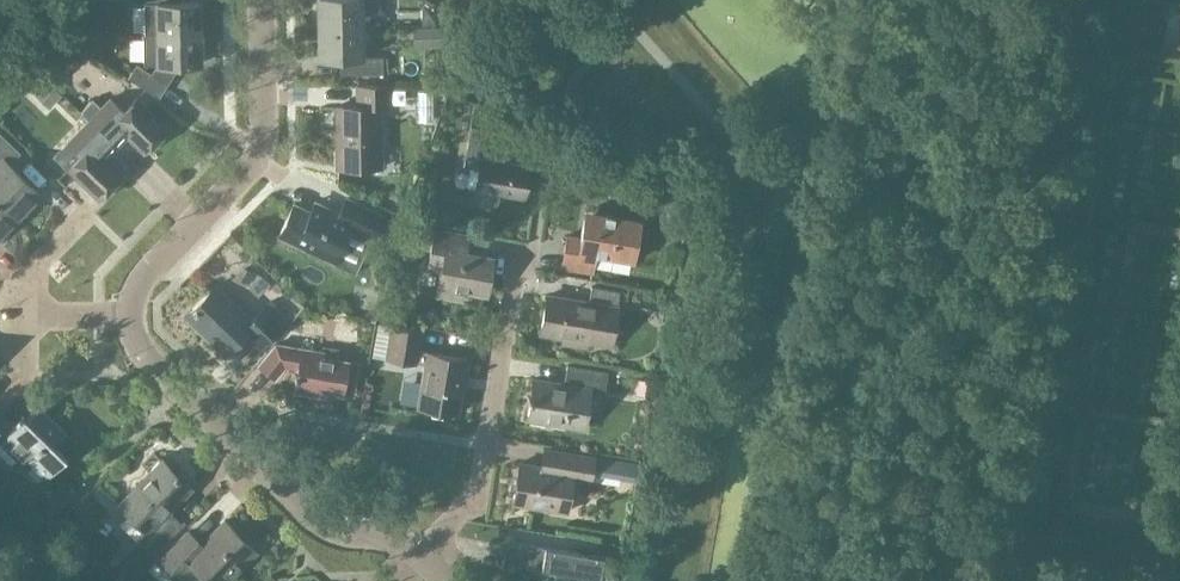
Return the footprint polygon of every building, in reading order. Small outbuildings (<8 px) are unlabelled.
[(198,1),(169,2),(169,0),(134,0),(134,2),(143,2),(144,33),(199,32),(198,1)] [(377,0),(317,0),(317,27),(360,26),(360,10),(374,10),(377,6),(377,0)] [(347,57),(347,73),(382,73),(382,56),(361,56),(360,26),(317,27),(318,58),(347,57)] [(201,68),(217,68),(217,30),(201,30),(201,68)] [(199,63),(199,32),(144,33),(144,64),(199,63)] [(135,64),(127,77),(158,96),(166,82),(135,64)] [(60,65),(48,77),(59,87),(71,75),(60,65)] [(379,105),(389,105),(389,84),(356,85),(356,106),(335,106),(336,168),(380,167),(379,105)] [(79,110),(88,119),(115,146),(126,135),(143,152),(167,128),(135,97),(122,110),(109,98),(101,107),(91,98),(79,110)] [(105,157),(115,146),(88,119),(67,142),(80,154),(67,167),(98,198),(122,174),(105,157)] [(494,160),(496,146),(499,130),(469,125),(463,167),(477,169),(473,198),(478,204),(487,205),(495,200),(497,192),(523,196),(528,166),(494,160)] [(14,218),(34,198),(36,200),(41,195),(8,163),(19,151),(0,133),(0,205),(14,218)] [(369,238),(380,214),(346,198),(338,213),(311,200),(306,210),(293,204),(278,235),(333,261),(349,228),(369,238)] [(0,205),(0,233),(13,220),(15,222),(17,220),(14,218),(0,205)] [(632,260),(638,220),(584,211),(580,238),(566,235),(560,267),(591,272),(594,254),(632,260)] [(488,276),(492,256),(461,251),(463,234),(434,229),(428,264),(440,266),(435,295),(460,299),(461,289),(482,293),(485,275),(488,276)] [(255,295),(267,281),(242,259),(230,273),(255,295)] [(259,345),(283,321),(265,304),(251,320),(214,285),(184,315),(223,353),(245,331),(259,345)] [(609,344),(614,318),(618,291),(590,286),(587,302),(546,295),(540,332),(563,336),(561,344),(584,348),(586,340),(609,344)] [(374,320),(371,355),(384,356),(387,322),(374,320)] [(465,377),(468,359),(416,350),(419,331),(391,326),(386,357),(424,363),(417,406),(456,412),(462,376),(465,377)] [(357,362),(346,361),(347,360),(321,356),(321,352),(275,344),(258,365),(273,377),(283,366),(296,368),(293,386),(341,394),(341,392),(352,394),(357,362)] [(606,371),(605,371),(566,365),(563,384),(532,378),(529,396),(527,395),(526,400),(530,400),(527,418),(582,427),(588,389),(602,391),(606,371)] [(20,462),(26,456),(46,475),(64,456),(53,444),(65,432),(38,405),(15,430),(0,415),(0,442),(20,462)] [(150,456),(172,456),(172,437),(150,437),(150,456)] [(551,468),(538,466),(518,463),(512,503),(565,512),(571,478),(589,480),(593,456),(554,450),(551,468)] [(168,510),(175,503),(190,487),(160,458),(117,503),(146,531),(117,561),(135,579),(147,565),(154,558),(151,555),(184,521),(183,520),(180,522),(168,510)] [(187,531),(161,559),(178,575),(189,563),(208,580),(229,580),(232,577),(230,575),(255,550),(224,520),(200,544),(187,531)] [(603,557),(506,540),(502,562),(555,571),(553,580),(584,580),(585,576),(599,579),(603,557)] [(51,576),(59,568),(47,556),(38,564),(51,576)] [(165,564),(153,576),(158,580),(180,580),(165,564)]
